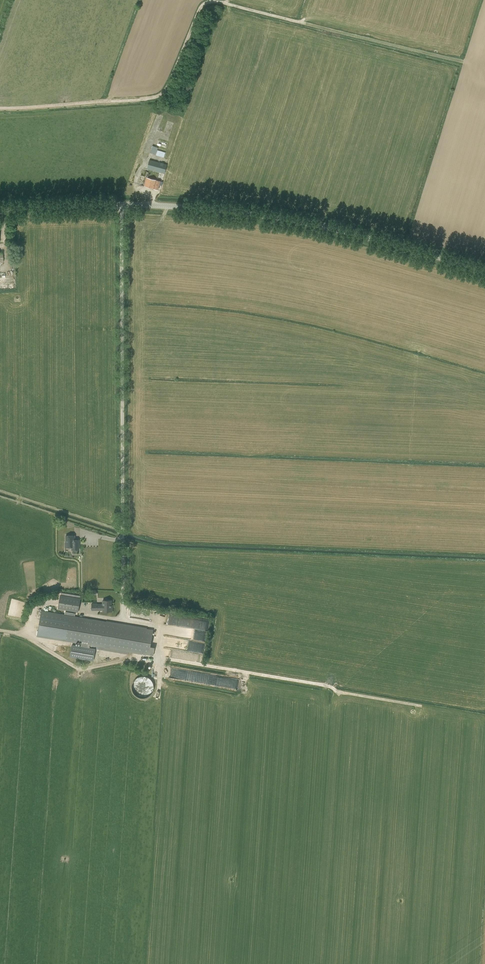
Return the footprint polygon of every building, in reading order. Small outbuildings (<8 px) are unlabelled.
[(152,146),(150,153),(162,157),(164,152),(157,150),(158,148),(152,146)] [(147,169),(164,174),(167,164),(149,160),(147,169)] [(146,177),(144,186),(154,189),(158,190),(160,181),(146,177)] [(72,550),(79,550),(79,540),(75,540),(75,535),(66,535),(66,543),(65,543),(65,547),(72,547),(72,550)] [(60,595),(58,609),(78,612),(81,598),(60,595)] [(92,604),(92,610),(103,610),(103,611),(112,611),(112,605),(111,605),(111,600),(103,600),(103,604),(96,604),(92,604)] [(152,611),(131,607),(129,616),(151,620),(152,611)] [(41,611),(37,636),(59,640),(149,655),(153,629),(64,614),(41,611)] [(162,624),(208,630),(209,619),(163,613),(162,624)] [(96,649),(72,645),(70,657),(93,661),(96,649)] [(224,676),(223,680),(225,681),(224,687),(237,689),(238,681),(237,681),(237,678),(224,676)] [(153,689),(153,687),(153,685),(152,683),(151,681),(150,679),(149,678),(147,677),(145,677),(143,677),(140,677),(139,678),(137,679),(135,680),(134,681),(133,683),(133,685),(133,687),(133,689),(133,691),(135,693),(136,695),(137,696),(139,697),(142,697),(143,697),(145,697),(147,697),(148,696),(150,694),(152,693),(153,691),(153,689)]
